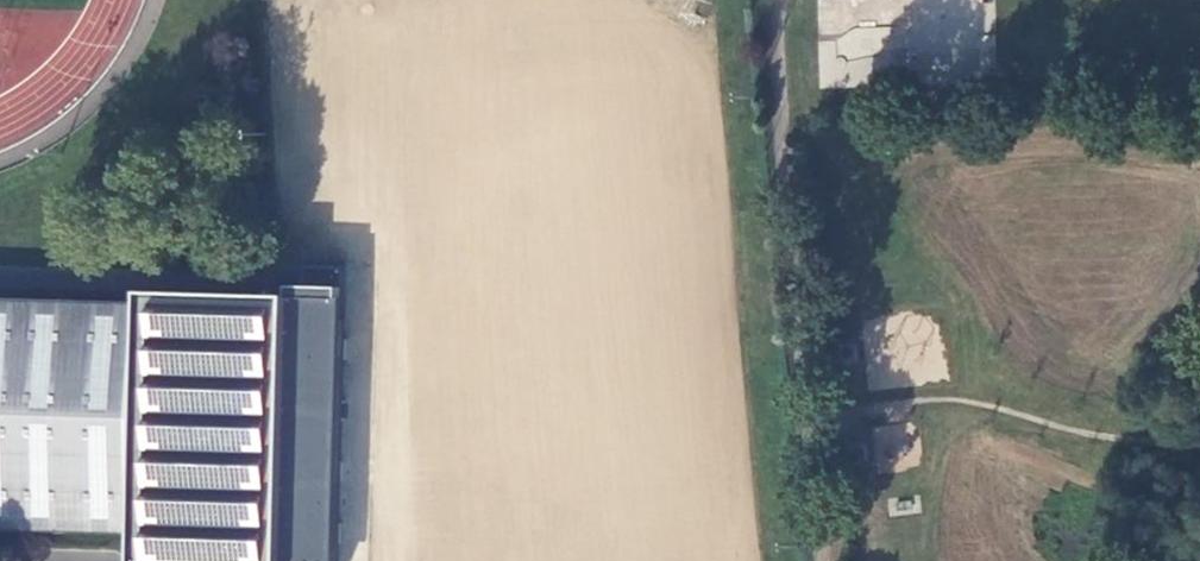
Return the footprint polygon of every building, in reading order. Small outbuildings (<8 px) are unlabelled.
[(136,534),(143,303),(0,298),(0,530),(136,534)]
